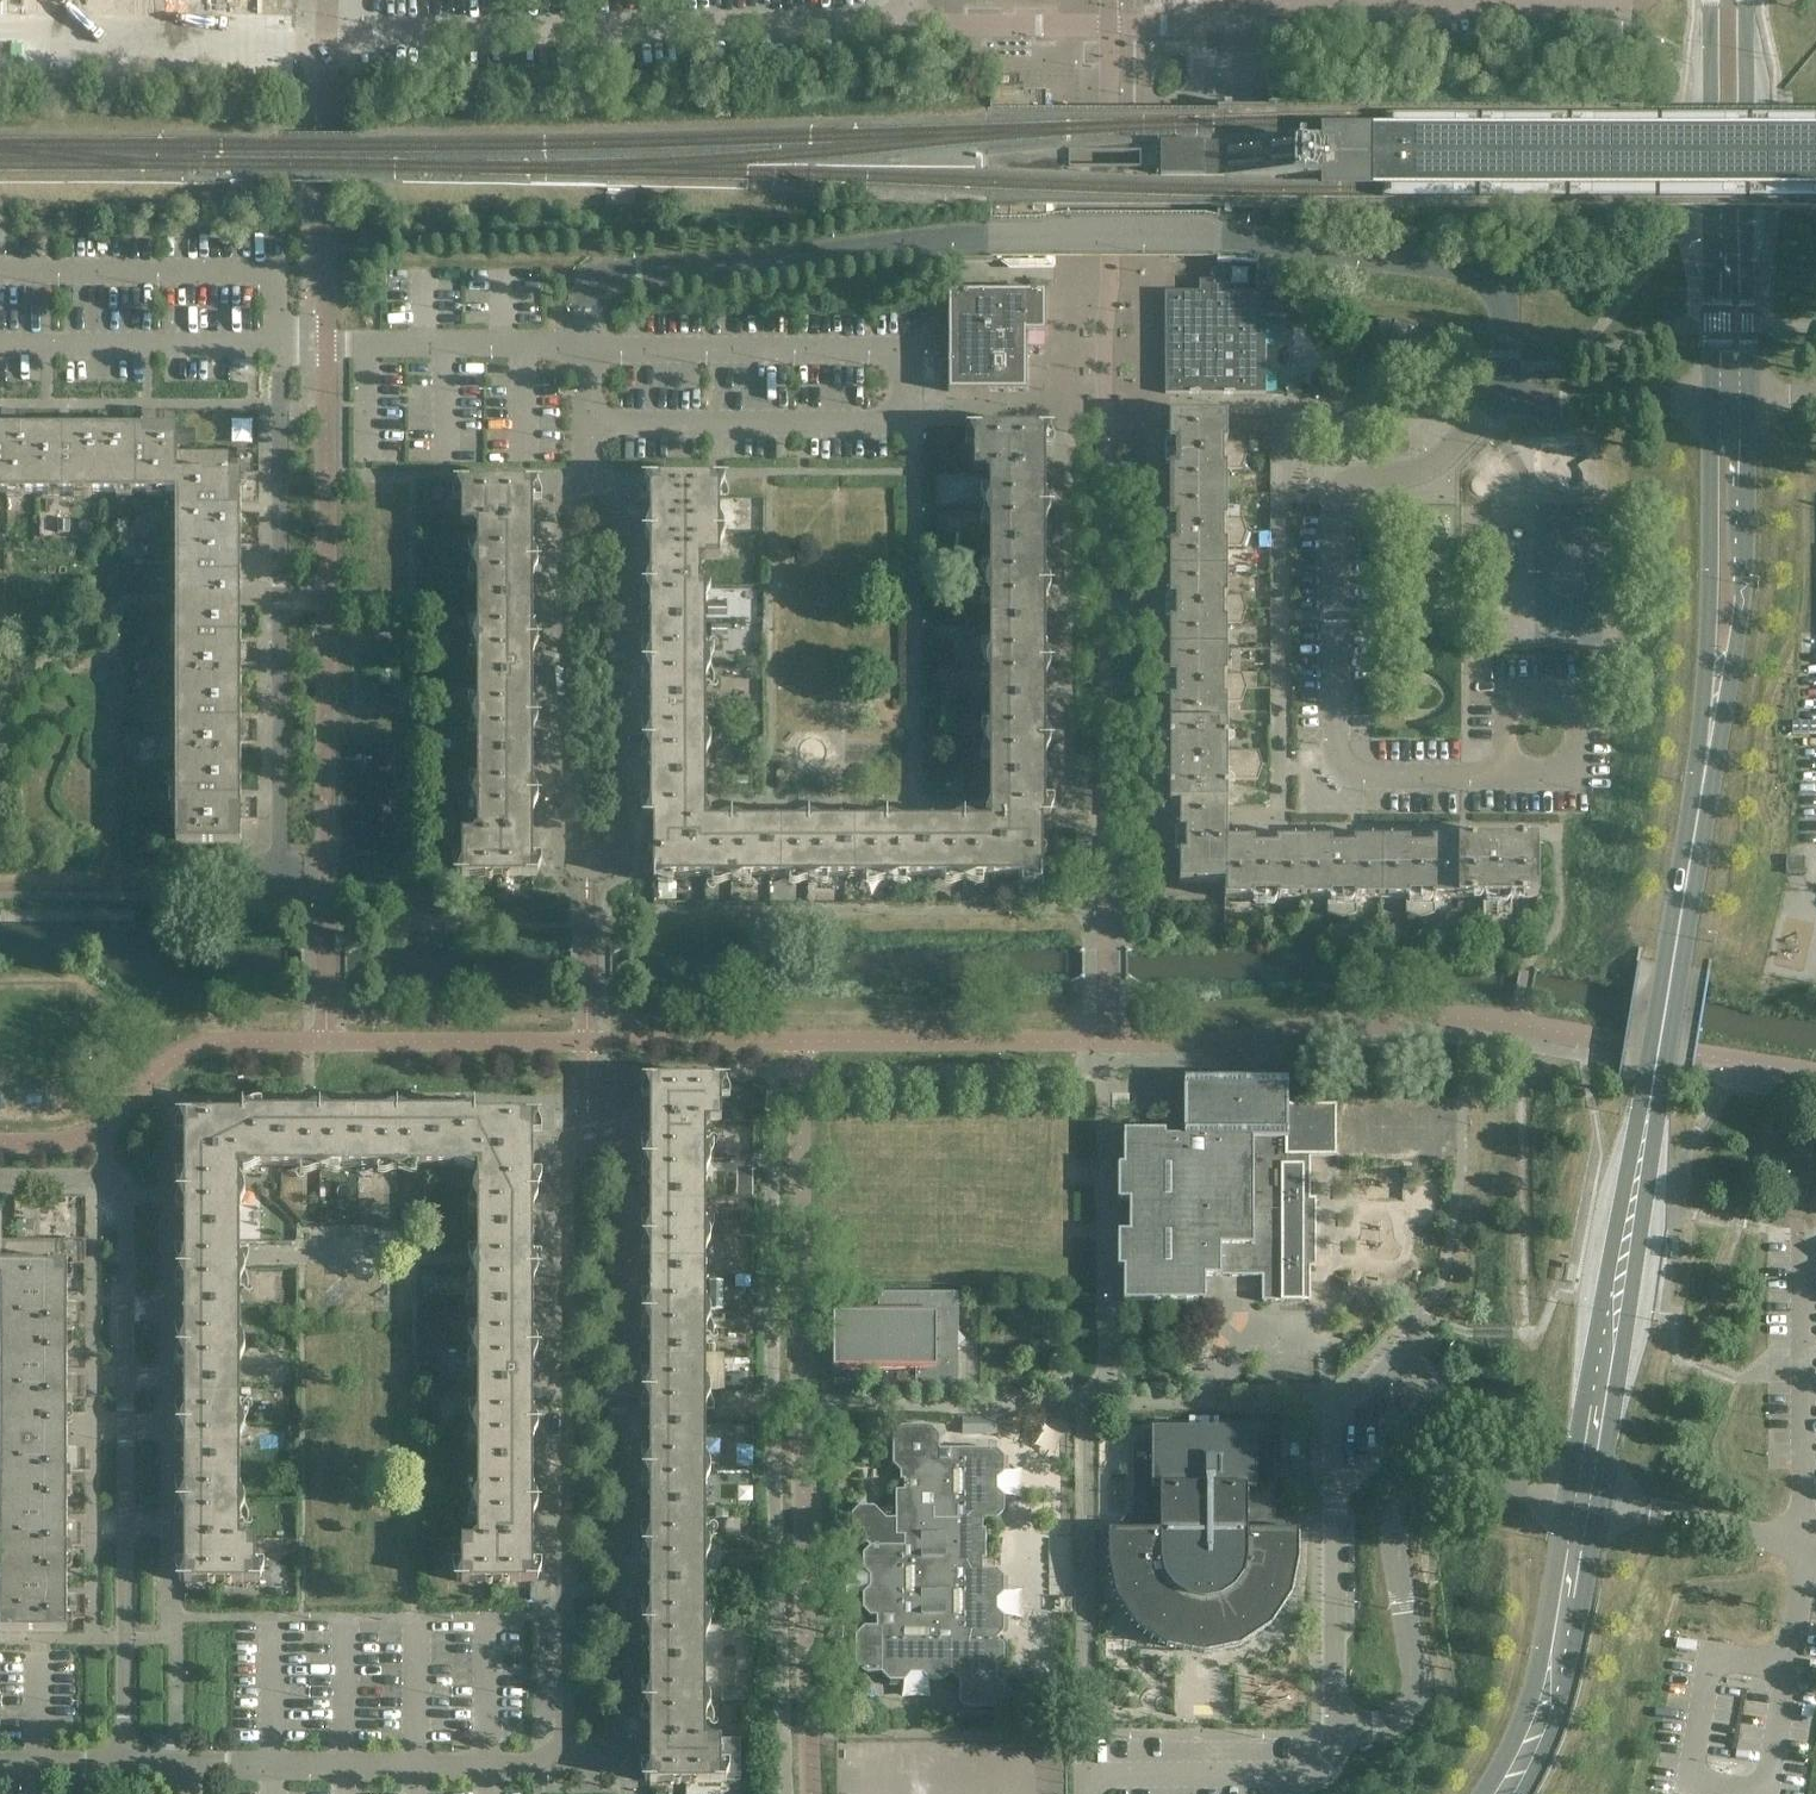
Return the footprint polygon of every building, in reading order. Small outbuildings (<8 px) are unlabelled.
[(999,76),(992,76),(992,87),(1020,87),(1020,76),(999,76)] [(1320,141),(1217,141),(1217,125),(1176,125),(1176,141),(1160,141),(1160,163),(1160,175),(1176,175),(1176,200),(1217,200),(1217,175),(1320,175),(1320,168),(1320,158),(1320,141)] [(372,271),(372,253),(357,253),(357,271),(372,271)] [(1266,394),(1265,323),(1263,323),(1263,317),(1288,317),(1288,291),(1278,291),(1278,281),(1267,281),(1267,271),(1257,271),(1256,271),(1256,292),(1224,292),(1224,269),(1211,269),(1211,280),(1199,280),(1199,292),(1165,292),(1165,394),(1266,394)] [(1034,395),(1035,337),(1054,337),(1054,295),(956,295),(956,395),(1034,395)] [(1301,394),(1301,384),(1286,384),(1286,394),(1301,394)] [(35,435),(25,435),(25,412),(2,412),(2,425),(6,425),(6,430),(0,430),(0,495),(35,495),(35,435)] [(176,495),(176,452),(177,452),(177,430),(175,430),(175,435),(165,435),(165,412),(142,412),(142,425),(146,425),(146,430),(115,430),(115,435),(104,435),(104,430),(103,430),(103,495),(176,495)] [(1246,456),(1241,442),(1226,442),(1226,416),(1169,416),(1169,447),(1175,447),(1175,457),(1166,457),(1165,458),(1165,465),(1169,468),(1169,495),(1226,495),(1226,470),(1241,470),(1246,456)] [(234,418),(235,440),(254,440),(253,417),(234,418)] [(1045,509),(1045,444),(1045,428),(974,428),(974,471),(990,471),(990,509),(1045,509)] [(103,495),(103,430),(102,430),(102,435),(92,435),(92,430),(35,430),(35,435),(35,495),(103,495)] [(1408,452),(1409,437),(1391,436),(1391,452),(1408,452)] [(241,532),(241,487),(236,487),(236,478),(241,478),(241,475),(259,475),(259,453),(177,452),(176,452),(176,495),(176,544),(241,544),(241,542),(236,542),(236,532),(241,532)] [(720,560),(720,498),(720,478),(650,478),(650,567),(646,567),(646,586),(650,586),(701,586),(701,585),(701,560),(720,560)] [(533,563),(533,498),(533,482),(462,482),(462,525),(477,525),(477,563),(533,563)] [(1242,548),(1246,533),(1242,519),(1226,519),(1226,495),(1169,495),(1169,524),(1175,524),(1175,535),(1166,535),(1165,535),(1165,536),(1165,542),(1169,545),(1169,572),(1226,572),(1226,548),(1242,548)] [(1045,586),(1045,546),(1045,509),(990,509),(990,586),(1045,586)] [(241,649),(241,610),(241,554),(236,554),(236,545),(241,545),(241,544),(176,544),(176,690),(236,690),(241,690),(241,666),(257,666),(257,645),(246,645),(246,649),(241,649)] [(533,641),(533,601),(533,563),(477,563),(477,641),(533,641)] [(1242,625),(1246,611),(1242,596),(1226,596),(1226,572),(1169,572),(1169,601),(1175,601),(1175,612),(1166,612),(1165,612),(1165,613),(1165,620),(1169,622),(1169,650),(1226,650),(1226,625),(1242,625)] [(706,663),(706,584),(701,585),(701,586),(650,586),(650,663),(706,663)] [(1045,664),(1045,602),(1045,586),(990,586),(990,664),(1045,664)] [(533,719),(533,656),(533,641),(477,641),(477,719),(533,719)] [(1246,689),(1242,674),(1226,675),(1226,650),(1169,650),(1169,679),(1175,679),(1175,690),(1166,690),(1165,690),(1165,691),(1165,698),(1169,701),(1169,727),(1226,727),(1226,703),(1242,703),(1246,689)] [(706,741),(706,701),(706,663),(650,663),(650,741),(706,741)] [(1045,741),(1045,701),(1045,664),(990,664),(990,741),(1045,741)] [(257,744),(257,723),(246,723),(246,727),(241,727),(241,699),(236,699),(236,690),(176,690),(176,768),(236,768),(241,768),(241,744),(257,744)] [(533,796),(533,756),(533,719),(477,719),(477,796),(533,796)] [(1257,780),(1262,766),(1257,752),(1226,752),(1226,727),(1169,727),(1169,756),(1175,756),(1175,767),(1166,767),(1165,768),(1165,775),(1169,778),(1169,806),(1179,806),(1226,806),(1226,780),(1257,780)] [(706,821),(706,803),(706,741),(650,741),(650,820),(653,820),(653,877),(731,877),(731,821),(706,821)] [(1045,820),(1045,793),(1045,741),(990,741),(990,821),(964,821),(964,877),(1042,877),(1042,820),(1045,820)] [(257,821),(257,800),(246,800),(246,804),(241,804),(241,777),(236,777),(236,768),(176,768),(176,845),(241,845),(241,821),(257,821)] [(533,877),(533,834),(533,796),(477,796),(477,834),(462,834),(462,877),(533,877)] [(1224,883),(1224,842),(1226,842),(1226,806),(1179,806),(1179,831),(1175,834),(1175,844),(1185,844),(1185,855),(1179,855),(1179,883),(1224,883)] [(808,877),(808,821),(731,821),(731,877),(808,877)] [(886,877),(886,821),(808,821),(808,877),(886,877)] [(964,877),(964,821),(886,821),(886,877),(964,877)] [(1302,899),(1302,842),(1276,842),(1276,848),(1265,848),(1265,839),(1265,838),(1256,838),(1253,842),(1226,842),(1224,842),(1224,883),(1225,899),(1253,899),(1253,896),(1276,895),(1276,899),(1302,899)] [(1381,899),(1381,842),(1353,842),(1353,848),(1342,848),(1342,839),(1342,838),(1333,838),(1330,842),(1302,842),(1302,899),(1328,899),(1328,914),(1342,919),(1356,914),(1356,899),(1381,899)] [(1459,899),(1459,842),(1431,842),(1431,848),(1421,848),(1421,839),(1421,838),(1420,838),(1411,838),(1408,842),(1381,842),(1381,899),(1406,899),(1406,914),(1420,919),(1434,914),(1434,899),(1459,899)] [(1537,899),(1537,842),(1498,842),(1498,838),(1497,838),(1488,838),(1485,842),(1459,842),(1459,899),(1483,899),(1483,930),(1497,935),(1511,930),(1511,899),(1537,899)] [(1804,874),(1804,858),(1786,858),(1786,874),(1804,874)] [(1310,1198),(1311,1157),(1336,1157),(1336,1106),(1288,1106),(1288,1094),(1288,1078),(1184,1078),(1184,1137),(1166,1137),(1166,1131),(1124,1131),(1124,1165),(1118,1165),(1118,1201),(1129,1201),(1129,1232),(1118,1232),(1118,1268),(1124,1268),(1124,1301),(1206,1302),(1206,1277),(1262,1277),(1262,1302),(1310,1302),(1311,1268),(1316,1268),(1316,1198),(1310,1198)] [(721,1122),(721,1079),(650,1079),(650,1159),(705,1159),(705,1122),(721,1122)] [(320,1166),(320,1110),(242,1110),(242,1113),(240,1113),(240,1166),(320,1166)] [(397,1166),(397,1110),(320,1110),(320,1166),(397,1166)] [(477,1166),(477,1113),(476,1113),(476,1111),(397,1110),(397,1166),(477,1166)] [(240,1192),(240,1166),(240,1113),(184,1113),(184,1192),(240,1192)] [(533,1192),(533,1130),(533,1113),(477,1113),(477,1166),(477,1192),(533,1192)] [(705,1236),(705,1159),(650,1159),(650,1236),(705,1236)] [(245,1269),(244,1268),(244,1266),(243,1265),(241,1264),(240,1264),(240,1250),(240,1192),(184,1192),(184,1250),(184,1251),(184,1264),(183,1264),(182,1265),(181,1266),(180,1266),(180,1267),(180,1269),(184,1269),(184,1347),(240,1347),(240,1270),(244,1270),(245,1269)] [(533,1347),(533,1269),(537,1269),(537,1268),(537,1267),(536,1266),(535,1265),(534,1264),(533,1264),(533,1251),(533,1250),(533,1192),(477,1192),(477,1250),(478,1250),(477,1264),(476,1264),(475,1265),(474,1266),(473,1266),(473,1267),(473,1268),(473,1269),(473,1270),(477,1270),(477,1347),(533,1347)] [(705,1314),(705,1274),(705,1236),(650,1236),(650,1314),(705,1314)] [(67,1308),(68,1274),(68,1264),(85,1264),(85,1241),(2,1241),(0,1241),(0,1282),(0,1338),(67,1338),(67,1337),(63,1337),(63,1327),(85,1327),(85,1304),(72,1304),(72,1308),(67,1308)] [(961,1344),(961,1336),(958,1333),(958,1293),(878,1293),(878,1310),(833,1310),(833,1370),(915,1370),(915,1388),(958,1388),(958,1347),(961,1344)] [(705,1393),(705,1354),(705,1314),(650,1314),(650,1391),(646,1391),(645,1393),(646,1394),(646,1395),(647,1396),(649,1397),(650,1397),(651,1397),(652,1396),(654,1395),(654,1394),(654,1393),(701,1393),(701,1394),(702,1395),(703,1396),(704,1397),(705,1397),(706,1397),(707,1396),(708,1396),(709,1395),(709,1394),(710,1393),(710,1392),(705,1393)] [(67,1423),(67,1410),(63,1410),(63,1400),(85,1400),(85,1377),(72,1377),(72,1381),(67,1381),(67,1349),(63,1349),(63,1340),(67,1340),(67,1338),(0,1338),(0,1423),(0,1484),(67,1485),(67,1483),(63,1483),(63,1472),(85,1472),(85,1450),(72,1450),(72,1454),(67,1454),(67,1423)] [(240,1424),(240,1347),(184,1347),(184,1424),(240,1424)] [(533,1424),(533,1363),(533,1347),(477,1347),(477,1424),(533,1424)] [(705,1469),(705,1418),(705,1397),(704,1397),(703,1396),(702,1395),(701,1394),(701,1393),(654,1393),(654,1394),(654,1395),(652,1396),(651,1397),(650,1397),(650,1410),(650,1411),(650,1469),(705,1469)] [(997,1434),(997,1417),(962,1417),(962,1434),(997,1434)] [(1004,1472),(1004,1457),(997,1449),(950,1449),(950,1460),(940,1460),(940,1435),(938,1433),(936,1431),(934,1429),(931,1426),(927,1424),(924,1423),(921,1422),(917,1422),(914,1422),(911,1422),(908,1423),(906,1424),(903,1425),(900,1427),(897,1430),(896,1431),(894,1433),(893,1435),(891,1438),(890,1441),(889,1443),(889,1446),(889,1449),(889,1452),(889,1455),(890,1459),(891,1462),(893,1464),(900,1472),(900,1481),(904,1481),(904,1491),(895,1490),(895,1519),(983,1519),(997,1519),(1004,1512),(1004,1497),(997,1490),(997,1479),(1004,1472)] [(240,1502),(240,1462),(240,1424),(184,1424),(184,1502),(240,1502)] [(533,1502),(533,1462),(533,1424),(477,1424),(477,1502),(533,1502)] [(1299,1457),(1299,1427),(1280,1427),(1280,1457),(1299,1457)] [(1297,1558),(1297,1535),(1299,1535),(1299,1531),(1273,1531),(1273,1445),(1256,1445),(1256,1428),(1152,1428),(1152,1445),(1135,1446),(1134,1531),(1109,1531),(1109,1535),(1110,1535),(1110,1558),(1110,1560),(1117,1594),(1118,1596),(1137,1624),(1138,1625),(1169,1646),(1203,1652),(1205,1652),(1239,1646),(1240,1645),(1270,1626),(1271,1625),(1290,1596),(1290,1594),(1297,1560),(1297,1558)] [(705,1547),(705,1469),(650,1469),(650,1547),(705,1547)] [(67,1515),(67,1495),(63,1495),(63,1486),(67,1486),(67,1485),(0,1484),(0,1544),(0,1558),(67,1558),(67,1557),(63,1557),(63,1546),(85,1546),(85,1524),(72,1524),(72,1528),(67,1528),(67,1515)] [(256,1582),(256,1539),(240,1539),(240,1502),(184,1502),(184,1582),(256,1582)] [(533,1583),(533,1539),(533,1502),(477,1502),(477,1539),(462,1539),(462,1582),(533,1583)] [(1004,1617),(997,1610),(997,1599),(1004,1592),(1004,1577),(997,1569),(983,1569),(983,1559),(986,1559),(986,1529),(983,1529),(983,1519),(895,1519),(895,1536),(904,1536),(904,1546),(870,1546),(863,1554),(863,1569),(870,1576),(870,1587),(863,1594),(863,1609),(870,1616),(877,1616),(877,1626),(865,1626),(856,1635),(855,1664),(864,1673),(881,1673),(889,1681),(904,1681),(911,1674),(922,1674),(929,1681),(944,1681),(951,1674),(957,1681),(959,1681),(959,1702),(965,1708),(997,1708),(1004,1700),(1004,1685),(997,1678),(997,1668),(1004,1660),(1004,1645),(997,1639),(1004,1632),(1004,1617)] [(705,1625),(705,1585),(705,1547),(650,1547),(650,1625),(705,1625)] [(67,1588),(67,1568),(63,1568),(63,1559),(67,1559),(67,1558),(0,1558),(0,1632),(67,1632),(67,1630),(63,1630),(63,1619),(85,1619),(85,1597),(72,1597),(72,1601),(67,1601),(67,1588)] [(705,1702),(705,1625),(650,1625),(650,1702),(705,1702)] [(851,1639),(851,1628),(834,1628),(834,1639),(851,1639)] [(721,1783),(721,1739),(705,1739),(705,1702),(650,1702),(650,1783),(721,1783)]
